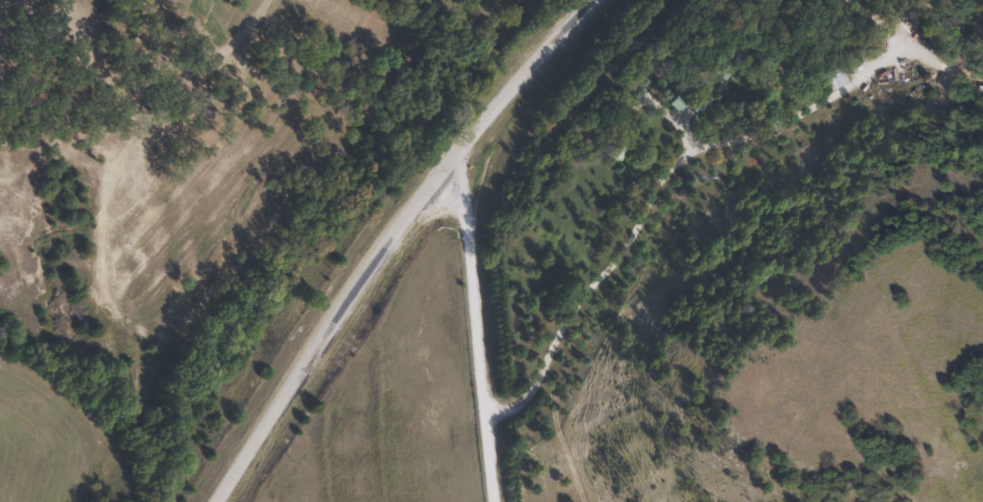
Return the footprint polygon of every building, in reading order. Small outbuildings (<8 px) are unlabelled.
[(835,65),(816,75),(826,92),(844,81),(835,65)] [(683,104),(674,95),(666,103),(687,123),(709,101),(698,89),(683,104)]
